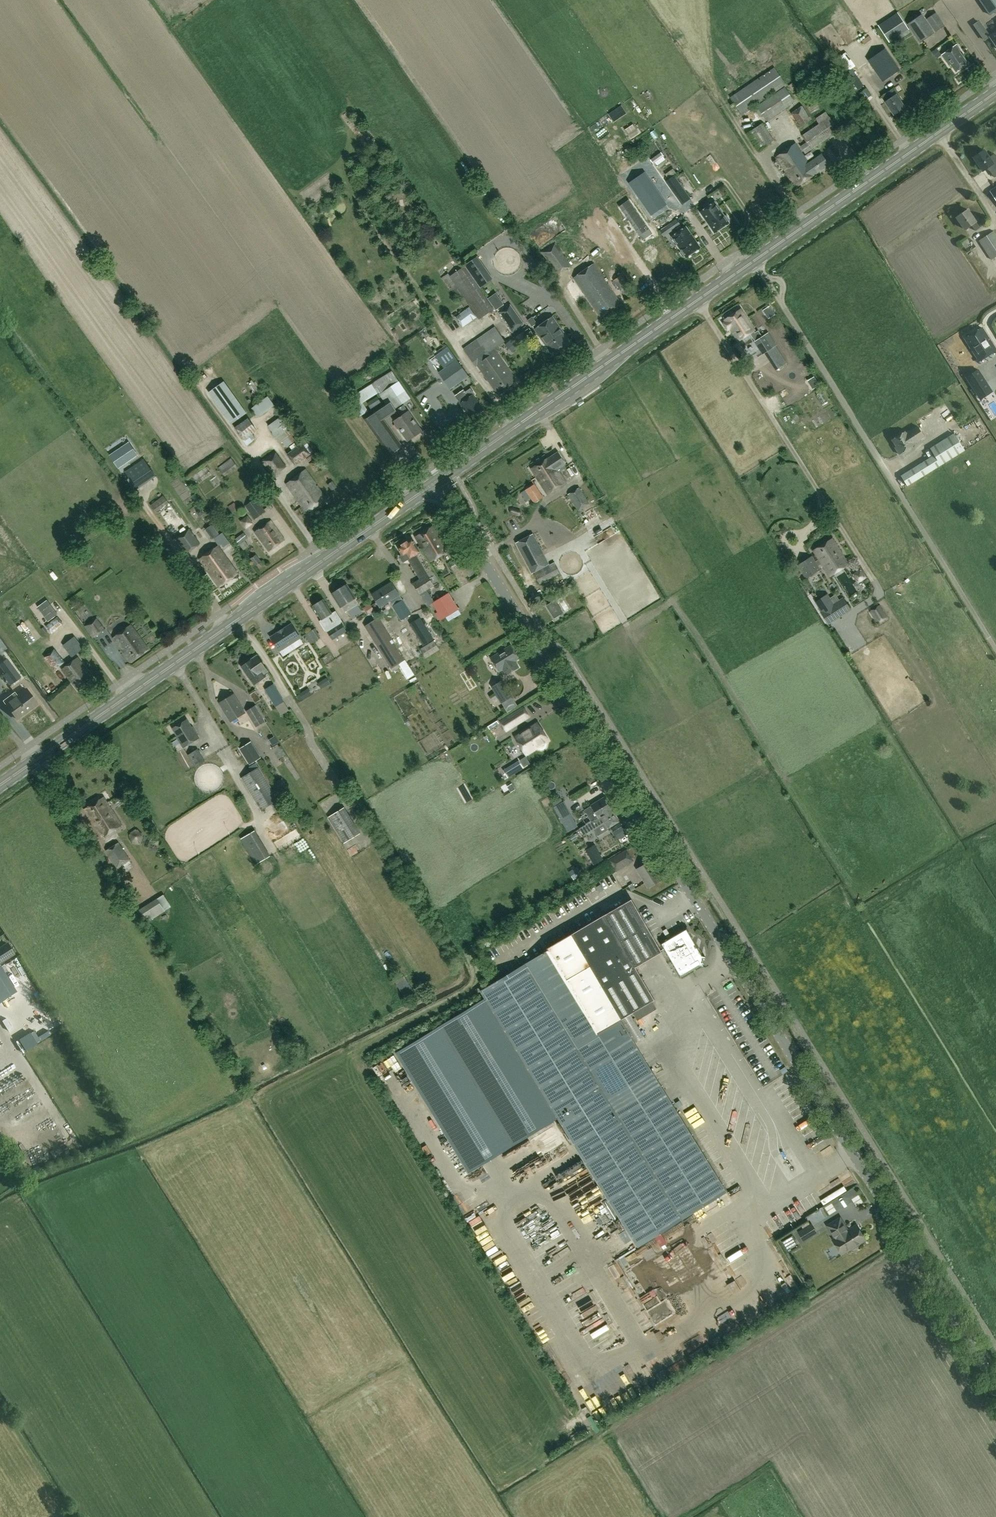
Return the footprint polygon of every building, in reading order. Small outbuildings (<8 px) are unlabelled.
[(990,15),(995,11),(995,0),(980,0),(990,15)] [(889,42),(908,29),(897,13),(878,26),(889,42)] [(921,14),(906,24),(919,43),(934,32),(921,14)] [(940,19),(931,25),(935,31),(944,26),(940,19)] [(978,30),(984,26),(980,20),(975,25),(978,30)] [(956,44),(941,55),(948,65),(950,64),(955,72),(967,63),(959,51),(960,50),(956,44)] [(900,69),(891,57),(874,69),(883,81),(900,69)] [(785,87),(786,86),(787,86),(774,67),(729,97),(742,114),(775,92),(776,93),(756,106),(766,121),(786,108),(794,101),(785,87)] [(873,98),(866,88),(859,93),(866,103),(873,98)] [(893,88),(881,96),(885,101),(884,102),(893,115),(904,107),(900,101),(901,100),(893,88)] [(805,104),(811,114),(820,108),(813,98),(805,104)] [(799,127),(810,120),(802,106),(791,114),(799,127)] [(801,135),(805,142),(799,146),(805,154),(811,150),(839,131),(829,116),(801,135)] [(774,141),(762,123),(747,133),(759,151),(774,141)] [(627,136),(630,141),(642,133),(639,128),(627,136)] [(775,157),(796,186),(812,175),(828,165),(820,155),(809,163),(795,144),(775,157)] [(988,167),(993,174),(995,172),(995,168),(993,164),(994,164),(989,157),(985,150),(974,157),(983,171),(988,167)] [(663,172),(669,169),(664,162),(659,165),(663,172)] [(647,184),(654,180),(649,170),(641,175),(647,184)] [(674,175),(665,181),(681,204),(690,198),(674,175)] [(650,197),(643,201),(650,213),(649,214),(657,227),(659,230),(664,227),(671,222),(660,205),(657,207),(655,205),(668,196),(663,189),(650,197)] [(700,212),(714,232),(728,223),(728,221),(729,220),(729,219),(727,216),(725,215),(724,216),(714,202),(700,212)] [(623,210),(643,239),(653,233),(632,203),(623,210)] [(976,213),(972,216),(968,209),(957,217),(965,230),(972,225),(976,231),(981,228),(977,222),(980,219),(976,213)] [(599,216),(585,224),(590,233),(604,224),(599,216)] [(563,227),(552,233),(560,246),(571,240),(563,227)] [(686,227),(672,237),(681,251),(680,252),(680,253),(682,256),(684,257),(685,256),(686,257),(700,248),(686,227)] [(994,231),(979,241),(992,260),(995,257),(995,234),(994,231)] [(613,239),(603,246),(607,253),(617,246),(613,239)] [(571,265),(555,242),(540,252),(557,275),(571,265)] [(569,243),(563,249),(576,261),(581,255),(569,243)] [(620,246),(613,253),(618,258),(626,251),(620,246)] [(480,288),(493,279),(477,256),(464,265),(480,288)] [(573,278),(600,317),(620,303),(593,264),(573,278)] [(463,308),(468,305),(479,319),(493,309),(464,266),(450,276),(449,274),(442,278),(448,287),(449,287),(463,308)] [(633,292),(621,275),(613,281),(626,298),(633,292)] [(498,312),(512,333),(524,325),(510,304),(498,312)] [(468,308),(453,317),(460,327),(475,318),(468,308)] [(728,332),(731,330),(738,341),(755,331),(740,309),(724,320),(725,322),(723,323),(728,332)] [(535,328),(536,330),(538,332),(553,355),(570,344),(552,317),(535,328)] [(476,360),(493,348),(504,340),(494,326),(463,348),(474,365),(478,362),(476,360)] [(978,359),(977,360),(978,362),(995,351),(995,349),(982,327),(965,338),(978,359)] [(529,328),(516,337),(521,346),(535,337),(529,328)] [(512,339),(506,344),(512,351),(518,345),(512,339)] [(515,380),(493,348),(476,360),(478,362),(483,369),(481,371),(496,393),(515,380)] [(468,376),(457,360),(438,373),(450,389),(468,376)] [(980,368),(970,375),(979,389),(990,382),(989,381),(990,381),(982,369),(981,369),(980,368)] [(379,393),(379,394),(386,405),(365,419),(389,455),(400,447),(381,420),(395,411),(394,409),(410,399),(399,382),(391,371),(350,397),(357,407),(353,409),(358,417),(368,411),(362,403),(379,393)] [(254,395),(259,391),(252,381),(247,384),(254,395)] [(246,413),(231,391),(230,392),(225,384),(212,393),(217,401),(216,402),(231,424),(246,413)] [(460,392),(455,396),(463,407),(472,418),(483,410),(478,403),(473,395),(475,394),(473,391),(471,388),(468,390),(465,392),(464,389),(460,392)] [(381,403),(377,396),(366,402),(370,409),(381,403)] [(394,421),(407,441),(421,431),(408,412),(407,412),(403,405),(398,409),(402,415),(394,421)] [(300,437),(289,421),(289,422),(284,415),(268,425),(273,432),(272,432),(279,443),(284,440),(287,446),(300,437)] [(256,429),(247,418),(234,427),(247,444),(252,440),(248,435),(256,429)] [(901,453),(906,451),(916,444),(917,446),(922,442),(920,440),(925,437),(918,426),(907,433),(906,431),(892,439),(901,453)] [(901,476),(908,486),(965,450),(954,433),(930,448),(935,455),(901,476)] [(120,466),(139,453),(130,440),(110,453),(115,461),(117,460),(120,466)] [(295,448),(303,460),(314,452),(306,441),(295,448)] [(286,467),(274,451),(261,461),(272,476),(286,467)] [(548,494),(566,482),(557,468),(561,466),(554,455),(550,458),(549,457),(531,469),(548,494)] [(231,458),(218,468),(225,477),(238,467),(231,458)] [(309,463),(315,472),(323,466),(317,458),(309,463)] [(156,477),(144,459),(125,472),(137,490),(156,477)] [(198,484),(211,475),(206,467),(193,477),(198,484)] [(286,484),(306,513),(326,499),(305,470),(286,484)] [(332,481),(327,484),(331,489),(336,486),(332,481)] [(535,484),(526,490),(534,504),(544,498),(535,484)] [(568,495),(578,512),(590,505),(580,488),(568,495)] [(156,513),(169,503),(163,496),(150,505),(156,513)] [(548,504),(553,514),(567,507),(562,497),(548,504)] [(254,519),(266,511),(256,498),(245,506),(254,519)] [(199,511),(204,518),(209,514),(204,507),(199,511)] [(515,516),(518,522),(525,519),(523,514),(515,516)] [(508,528),(517,525),(513,515),(504,519),(508,528)] [(243,526),(251,521),(248,516),(240,521),(243,526)] [(201,526),(209,542),(221,536),(212,520),(201,526)] [(269,551),(284,540),(270,520),(255,532),(269,551)] [(430,562),(448,551),(433,526),(415,537),(430,562)] [(200,543),(189,528),(175,538),(186,553),(200,543)] [(244,533),(235,539),(243,550),(249,546),(244,540),(248,538),(244,533)] [(548,563),(532,535),(515,544),(531,572),(548,563)] [(403,562),(407,559),(419,579),(412,584),(419,595),(438,583),(431,572),(427,575),(415,554),(420,551),(412,539),(405,543),(404,541),(398,545),(399,547),(398,548),(402,555),(400,556),(403,562)] [(811,557),(798,565),(806,578),(819,569),(817,566),(821,563),(830,576),(848,565),(832,539),(813,550),(819,559),(815,562),(811,557)] [(452,549),(457,557),(464,552),(459,545),(452,549)] [(200,559),(219,587),(237,574),(218,546),(200,559)] [(257,554),(252,558),(257,565),(262,561),(257,554)] [(540,584),(565,571),(559,559),(534,572),(540,584)] [(377,574),(382,566),(378,563),(372,571),(377,574)] [(861,569),(852,574),(857,584),(867,578),(861,569)] [(54,581),(58,577),(52,570),(48,574),(54,581)] [(825,588),(836,603),(846,595),(835,580),(825,588)] [(399,595),(391,582),(372,595),(380,607),(389,601),(400,620),(411,613),(403,599),(402,600),(399,595)] [(343,612),(358,603),(347,584),(332,594),(343,612)] [(848,598),(853,606),(864,599),(860,591),(848,598)] [(459,609),(449,593),(432,603),(437,612),(435,613),(440,621),(459,609)] [(828,595),(815,603),(828,624),(851,610),(844,598),(833,605),(828,595)] [(46,600),(37,608),(47,622),(57,615),(46,600)] [(336,611),(334,612),(331,613),(323,600),(313,606),(322,619),(319,621),(326,632),(327,631),(332,640),(347,632),(341,623),(342,622),(336,611)] [(554,617),(562,612),(555,600),(547,606),(554,617)] [(370,604),(363,608),(367,616),(374,611),(370,604)] [(886,618),(879,606),(870,611),(878,623),(886,618)] [(51,634),(64,624),(58,617),(46,626),(51,634)] [(105,629),(97,617),(84,626),(92,638),(105,629)] [(364,626),(391,669),(405,660),(409,666),(437,648),(434,643),(431,645),(430,644),(410,657),(395,633),(390,636),(378,617),(364,626)] [(420,617),(409,623),(423,645),(433,639),(420,617)] [(291,624),(270,637),(279,651),(300,638),(291,624)] [(112,638),(130,663),(148,649),(131,625),(112,638)] [(840,638),(848,632),(844,626),(835,631),(840,638)] [(320,637),(314,628),(305,635),(311,644),(320,637)] [(63,645),(72,657),(83,649),(74,636),(63,645)] [(515,661),(519,659),(510,645),(490,658),(498,671),(503,668),(507,674),(519,667),(515,661)] [(55,648),(44,654),(53,671),(57,669),(55,665),(62,662),(55,648)] [(266,677),(264,674),(268,671),(257,655),(241,666),(252,683),(254,685),(266,677)] [(79,691),(94,679),(78,657),(62,669),(79,691)] [(13,667),(5,673),(12,683),(21,677),(13,667)] [(318,683),(321,688),(329,683),(326,678),(318,683)] [(512,696),(502,680),(491,687),(501,703),(512,696)] [(284,701),(274,684),(265,689),(281,715),(289,710),(284,702),(284,701)] [(6,704),(16,718),(37,703),(27,689),(18,696),(15,691),(3,700),(5,704),(6,704)] [(307,689),(299,694),(302,699),(311,694),(307,689)] [(254,702),(259,698),(254,691),(249,694),(254,702)] [(233,694),(219,703),(231,721),(245,713),(233,694)] [(265,721),(255,705),(246,711),(256,727),(265,721)] [(528,716),(523,707),(500,721),(506,730),(528,716)] [(187,720),(173,728),(178,737),(177,737),(183,747),(199,738),(194,730),(193,731),(187,720)] [(546,741),(548,740),(538,724),(515,738),(525,754),(536,747),(538,749),(541,750),(544,749),(546,747),(546,744),(546,741)] [(250,765),(261,758),(251,741),(240,748),(250,765)] [(278,744),(272,748),(278,759),(285,755),(280,746),(279,746),(278,744)] [(187,755),(195,767),(205,761),(197,749),(187,755)] [(508,777),(523,768),(518,760),(503,770),(508,777)] [(251,771),(241,777),(262,812),(272,805),(274,807),(273,808),(279,819),(288,814),(279,799),(278,799),(256,763),(249,767),(251,771)] [(280,779),(275,782),(279,790),(285,787),(280,779)] [(102,838),(122,825),(103,797),(84,809),(102,838)] [(580,830),(612,809),(605,797),(591,806),(584,810),(591,821),(579,828),(580,830)] [(554,806),(553,807),(564,826),(565,825),(568,832),(578,826),(563,801),(561,803),(559,799),(552,803),(554,806)] [(360,833),(344,807),(328,817),(344,843),(360,833)] [(619,821),(612,809),(580,830),(584,836),(603,824),(606,829),(608,827),(609,828),(619,821)] [(270,856),(255,830),(241,838),(257,864),(270,856)] [(131,834),(132,841),(142,839),(141,833),(131,834)] [(287,839),(279,843),(281,849),(290,845),(287,839)] [(130,860),(119,842),(105,851),(117,869),(130,860)] [(583,852),(590,866),(603,859),(604,859),(613,854),(609,849),(600,854),(595,845),(584,850),(585,851),(583,852)] [(626,849),(608,860),(616,872),(634,861),(626,849)] [(648,888),(662,879),(650,861),(637,869),(648,888)] [(573,880),(582,874),(577,866),(568,872),(573,880)] [(139,909),(147,922),(165,911),(157,898),(139,909)] [(418,1039),(396,1053),(432,1113),(469,1173),(513,1145),(558,1118),(599,1186),(637,1248),(682,1222),(727,1196),(707,1162),(660,1086),(634,1043),(620,1020),(632,1012),(637,1020),(646,1014),(656,1009),(651,1001),(654,999),(644,983),(635,967),(648,959),(662,951),(646,925),(631,899),(600,918),(569,936),(547,950),(502,977),(480,991),(485,999),(463,1012),(441,1026),(418,1039)] [(684,913),(686,920),(695,916),(692,910),(684,913)] [(688,931),(684,931),(664,943),(663,946),(680,975),(683,975),(700,965),(703,966),(705,957),(702,956),(688,931)] [(0,947),(0,964),(15,954),(8,942),(0,947)] [(5,970),(8,976),(20,969),(17,964),(5,970)] [(0,965),(0,1002),(17,991),(1,965),(0,965)] [(395,982),(404,996),(413,991),(404,976),(395,982)] [(779,1091),(781,1090),(784,1096),(792,1092),(785,1074),(775,1078),(779,1091)] [(726,1088),(720,1088),(721,1080),(712,1079),(711,1093),(719,1094),(719,1100),(726,1101),(726,1088)] [(735,1095),(731,1095),(730,1100),(739,1102),(741,1088),(736,1087),(735,1095)] [(783,1108),(798,1099),(795,1093),(780,1102),(783,1108)] [(394,1104),(404,1100),(401,1095),(392,1100),(394,1104)] [(405,1120),(414,1117),(412,1109),(403,1112),(405,1120)] [(793,1117),(796,1122),(806,1116),(802,1111),(793,1117)] [(417,1139),(429,1134),(426,1126),(414,1131),(417,1139)] [(426,1154),(448,1139),(445,1135),(423,1150),(426,1154)] [(540,1162),(546,1158),(543,1152),(536,1156),(540,1162)] [(477,1182),(489,1177),(486,1170),(474,1174),(477,1182)] [(482,1190),(490,1183),(487,1180),(479,1186),(482,1190)] [(777,1218),(772,1221),(778,1230),(783,1227),(777,1218)] [(864,1239),(856,1226),(846,1232),(837,1218),(826,1225),(834,1239),(833,1240),(842,1254),(864,1239)] [(797,1232),(803,1241),(817,1233),(811,1223),(797,1232)] [(589,1244),(597,1239),(591,1230),(583,1235),(589,1244)] [(680,1243),(686,1257),(706,1249),(700,1235),(680,1243)] [(541,1250),(551,1244),(548,1239),(538,1245),(541,1250)] [(634,1249),(636,1252),(627,1256),(631,1265),(639,1262),(638,1259),(647,1255),(643,1245),(634,1249)] [(559,1258),(551,1262),(554,1268),(562,1263),(559,1258)] [(613,1284),(619,1280),(611,1269),(605,1273),(613,1284)] [(562,1315),(566,1322),(580,1313),(576,1307),(562,1315)] [(662,1307),(655,1310),(657,1316),(665,1312),(662,1307)] [(588,1344),(582,1348),(585,1353),(591,1349),(588,1344)] [(590,1367),(607,1363),(605,1357),(589,1360),(590,1367)] [(592,1385),(599,1390),(603,1383),(596,1379),(592,1385)]
